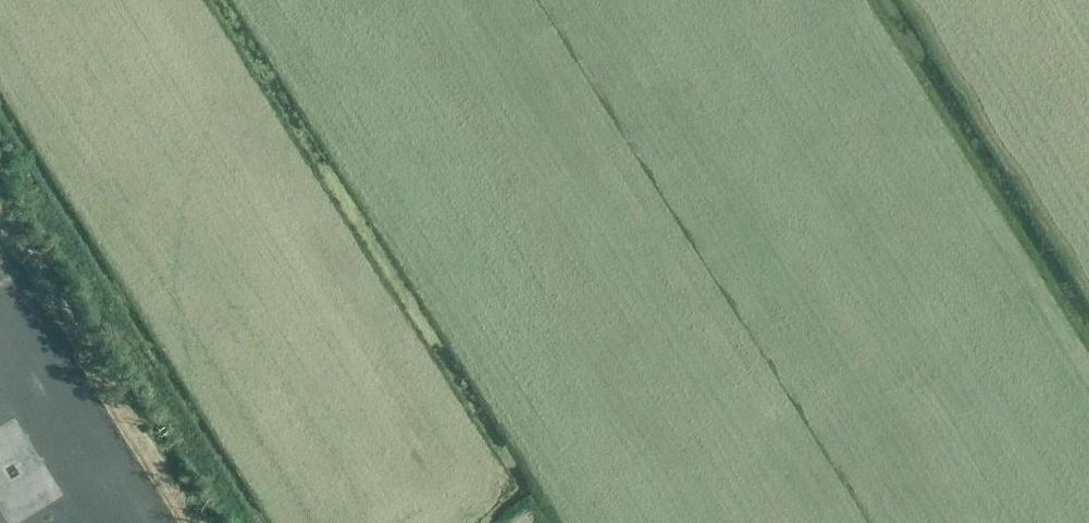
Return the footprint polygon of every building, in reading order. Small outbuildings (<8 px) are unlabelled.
[(57,495),(14,416),(0,423),(0,517),(3,522),(6,522),(57,495)]
